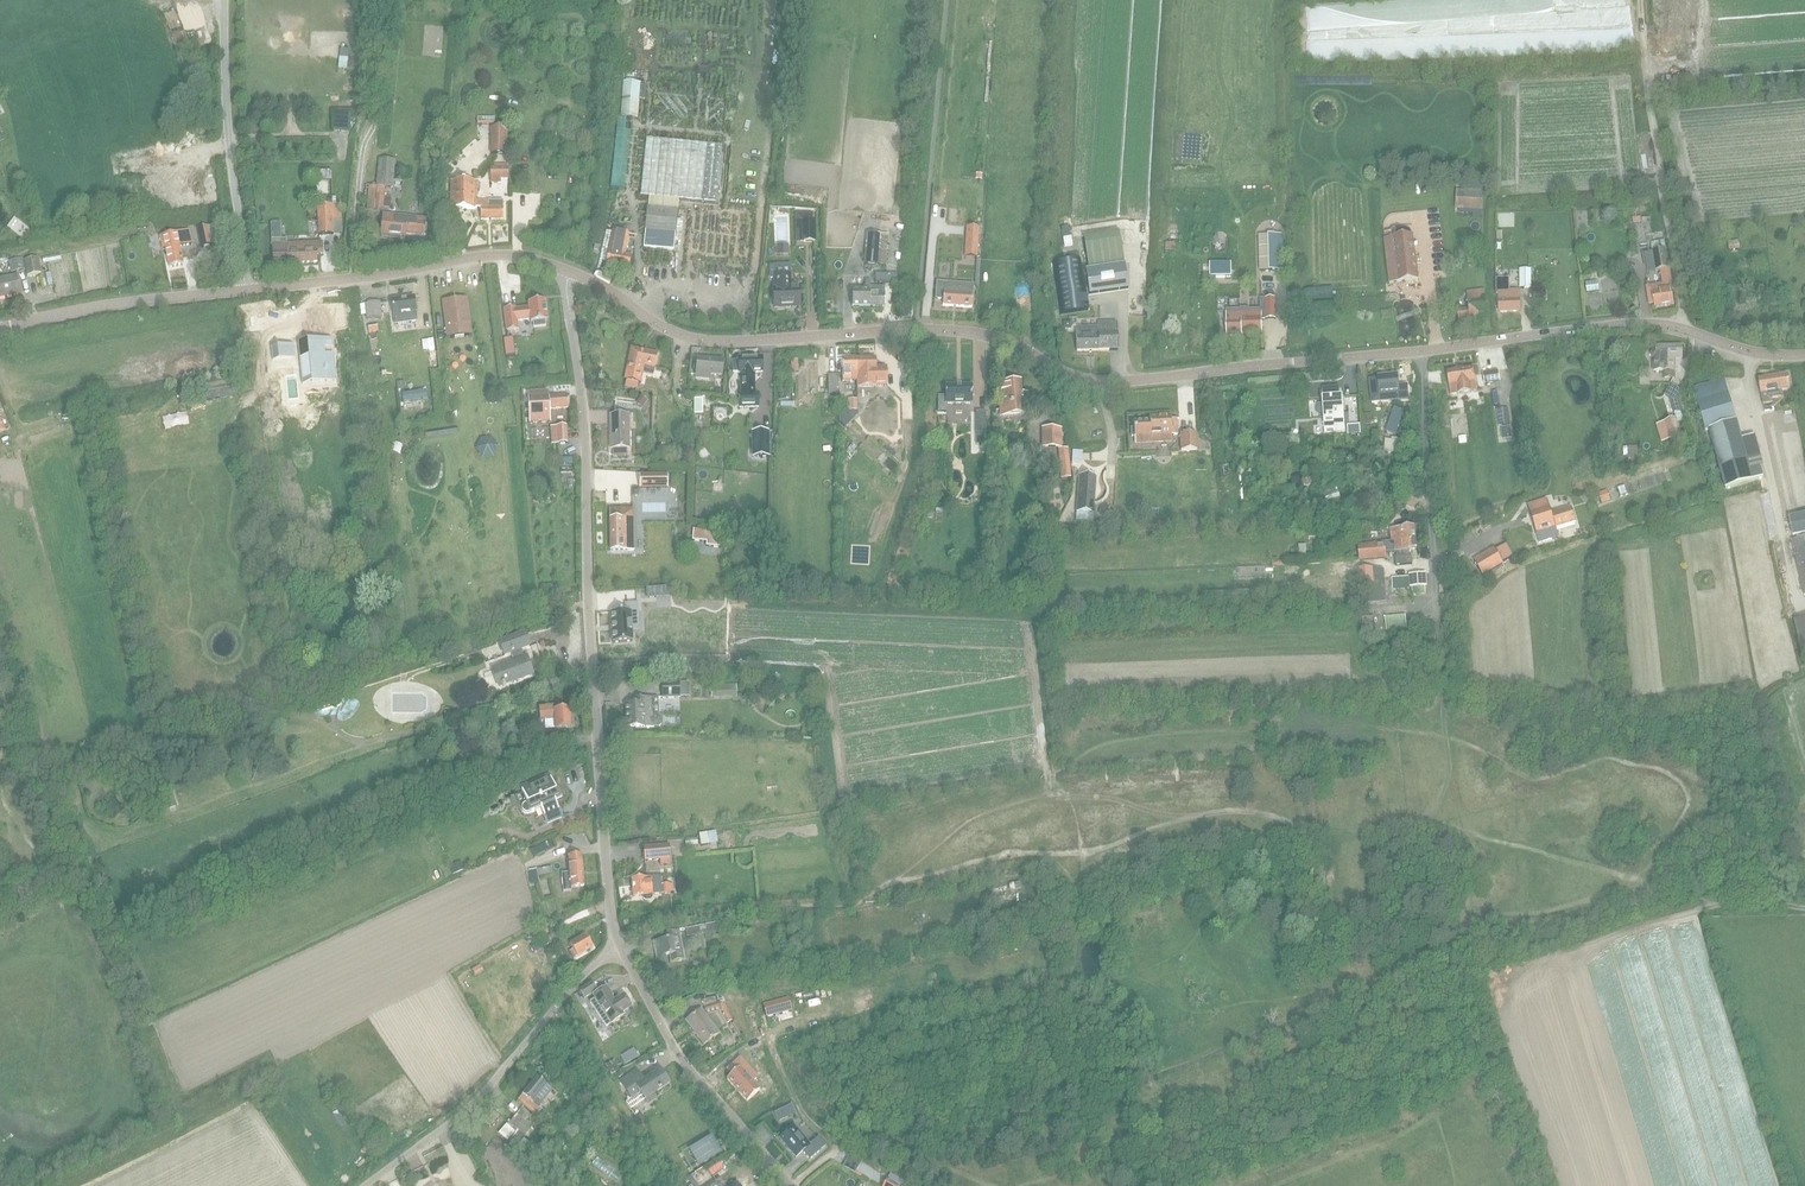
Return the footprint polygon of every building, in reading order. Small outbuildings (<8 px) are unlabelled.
[(184,32),(172,36),(177,48),(188,43),(184,32)] [(339,58),(338,67),(347,68),(347,59),(348,50),(344,49),(344,46),(340,46),(340,49),(339,49),(339,58)] [(620,116),(637,117),(640,82),(623,80),(620,116)] [(491,153),(505,153),(505,127),(491,127),(491,153)] [(640,195),(679,199),(716,202),(722,145),(646,138),(640,195)] [(393,188),(395,161),(379,159),(376,186),(368,186),(366,210),(382,211),(383,207),(390,207),(391,197),(384,196),(385,187),(393,188)] [(508,168),(506,168),(506,165),(494,165),(494,168),(490,168),(490,183),(500,183),(500,180),(508,180),(508,168)] [(450,209),(475,209),(475,208),(480,208),(481,220),(503,219),(502,201),(475,201),(475,181),(450,181),(450,209)] [(1455,209),(1481,210),(1482,191),(1456,189),(1455,209)] [(333,221),(341,221),(340,204),(317,205),(318,234),(333,233),(333,221)] [(643,247),(673,249),(677,210),(647,207),(645,231),(643,247)] [(795,214),(796,242),(816,242),(815,220),(812,220),(812,213),(795,214)] [(380,235),(405,237),(405,234),(424,235),(426,219),(426,218),(382,214),(380,235)] [(279,224),(271,224),(272,239),(280,238),(279,224)] [(197,228),(201,247),(212,245),(208,225),(197,228)] [(966,226),(964,251),(978,252),(979,227),(966,226)] [(1069,227),(1061,228),(1064,247),(1072,245),(1069,227)] [(183,230),(160,235),(163,250),(165,249),(169,267),(183,264),(179,247),(186,245),(191,244),(188,229),(183,230)] [(1119,230),(1084,235),(1089,269),(1124,264),(1119,230)] [(606,264),(628,268),(630,256),(624,254),(628,235),(612,232),(606,264)] [(864,258),(864,263),(885,265),(888,234),(866,233),(865,240),(864,258)] [(1273,234),(1268,234),(1268,236),(1268,240),(1268,270),(1283,270),(1282,235),(1274,235),(1274,234),(1273,234)] [(1385,238),(1390,283),(1399,282),(1419,280),(1414,235),(1394,237),(1385,238)] [(286,239),(272,240),(273,260),(287,259),(287,263),(317,262),(316,254),(322,254),(322,242),(286,244),(286,239)] [(1479,242),(1471,242),(1472,253),(1480,252),(1479,242)] [(1657,244),(1651,245),(1652,252),(1651,252),(1654,271),(1660,270),(1662,283),(1657,284),(1645,286),(1647,302),(1652,301),(1654,308),(1673,304),(1670,290),(1674,289),(1664,242),(1657,243),(1657,244)] [(787,245),(777,245),(777,254),(787,254),(787,245)] [(23,260),(25,270),(27,276),(41,274),(37,257),(23,260)] [(11,273),(25,270),(23,260),(23,258),(9,261),(11,273)] [(1052,262),(1060,314),(1089,309),(1080,258),(1052,262)] [(1231,263),(1210,264),(1210,278),(1231,277),(1231,263)] [(1089,269),(1084,270),(1088,293),(1128,288),(1124,264),(1089,269)] [(791,265),(769,265),(770,279),(775,279),(775,288),(774,288),(774,295),(771,297),(772,301),(774,303),(774,306),(799,306),(798,287),(789,287),(789,278),(791,278),(791,265)] [(1519,269),(1519,287),(1530,287),(1530,269),(1519,269)] [(875,272),(875,282),(890,282),(890,281),(896,281),(898,281),(898,273),(875,272)] [(20,294),(16,275),(0,278),(0,298),(20,294)] [(1509,279),(1496,279),(1497,293),(1498,293),(1498,312),(1519,312),(1518,291),(1509,291),(1509,279)] [(851,289),(851,306),(884,306),(884,286),(870,286),(870,281),(865,281),(865,289),(851,289)] [(1585,283),(1587,293),(1599,291),(1598,281),(1585,283)] [(937,282),(935,299),(943,299),(942,304),(971,306),(972,294),(972,284),(937,282)] [(1304,289),(1305,300),(1333,299),(1332,288),(1304,289)] [(1456,309),(1457,320),(1477,318),(1478,323),(1483,322),(1483,317),(1487,317),(1483,289),(1465,291),(1468,308),(1456,309)] [(414,297),(402,299),(403,311),(405,310),(405,313),(403,313),(405,323),(407,323),(411,322),(416,321),(415,312),(416,312),(414,297)] [(466,297),(442,300),(447,338),(471,335),(466,297)] [(402,299),(391,300),(393,315),(394,315),(395,324),(396,324),(403,323),(405,323),(403,313),(405,313),(405,310),(403,311),(402,299)] [(1240,310),(1226,310),(1226,313),(1227,336),(1251,335),(1261,335),(1261,319),(1276,319),(1276,299),(1261,299),(1261,310),(1248,310),(1248,308),(1240,308),(1240,310)] [(547,320),(545,300),(528,302),(529,307),(515,309),(515,307),(503,309),(506,331),(518,329),(517,320),(529,319),(529,322),(531,322),(532,327),(546,326),(545,320),(547,320)] [(365,303),(367,318),(381,316),(379,301),(365,303)] [(1078,331),(1076,331),(1076,351),(1118,350),(1117,322),(1097,322),(1097,327),(1078,328),(1078,331)] [(512,338),(503,339),(504,347),(505,355),(514,354),(513,346),(512,338)] [(1618,339),(1611,350),(1621,357),(1629,347),(1618,339)] [(331,340),(305,342),(309,386),(335,384),(331,340)] [(272,361),(295,359),(293,345),(271,347),(272,361)] [(1650,353),(1650,358),(1652,359),(1652,371),(1663,371),(1663,378),(1673,378),(1673,371),(1674,371),(1674,358),(1681,358),(1681,345),(1655,345),(1655,351),(1652,351),(1650,353)] [(624,386),(637,389),(638,383),(640,383),(643,365),(655,367),(657,353),(631,347),(624,380),(626,380),(624,386)] [(909,352),(898,352),(899,361),(909,361),(909,352)] [(695,378),(709,379),(710,374),(721,375),(723,359),(697,357),(695,378)] [(738,361),(732,361),(732,371),(738,371),(738,372),(739,372),(740,393),(739,393),(739,408),(759,407),(758,393),(755,393),(754,372),(762,372),(762,358),(738,358),(738,361)] [(842,380),(857,380),(856,358),(842,358),(842,380)] [(856,358),(857,380),(857,387),(887,386),(886,367),(875,367),(875,358),(856,358)] [(1476,390),(1472,367),(1446,371),(1449,394),(1476,390)] [(1483,373),(1484,383),(1500,380),(1498,370),(1483,373)] [(828,375),(828,394),(838,394),(838,375),(828,375)] [(1378,378),(1370,378),(1371,393),(1379,392),(1379,393),(1391,392),(1392,397),(1392,399),(1409,398),(1408,384),(1398,385),(1397,375),(1377,377),(1378,378)] [(1780,391),(1790,389),(1787,375),(1757,380),(1760,394),(1761,394),(1763,404),(1772,403),(1772,399),(1781,397),(1780,391)] [(206,384),(209,400),(238,395),(236,379),(206,384)] [(1692,388),(1704,430),(1707,429),(1708,428),(1725,488),(1764,477),(1760,466),(1763,465),(1754,435),(1740,439),(1724,380),(1696,387),(1692,388)] [(404,381),(396,382),(397,390),(405,388),(404,381)] [(1000,384),(1002,412),(1003,412),(1003,411),(1025,409),(1026,410),(1027,410),(1025,394),(1021,394),(1020,382),(1000,384)] [(945,396),(937,396),(937,412),(946,412),(946,403),(972,403),(972,385),(945,385),(945,396)] [(1322,398),(1323,403),(1318,403),(1318,408),(1323,408),(1324,423),(1325,428),(1344,426),(1342,397),(1339,397),(1338,387),(1323,388),(1324,398),(1322,398)] [(402,394),(403,402),(427,398),(426,390),(402,394)] [(549,409),(569,408),(568,396),(548,397),(547,391),(527,392),(529,423),(550,422),(549,409)] [(640,396),(636,402),(642,406),(646,399),(640,396)] [(1677,399),(1671,401),(1672,407),(1674,411),(1680,410),(1679,405),(1677,399)] [(857,401),(849,401),(849,411),(857,411),(857,401)] [(1396,407),(1387,432),(1396,435),(1404,410),(1396,407)] [(1497,410),(1499,426),(1511,424),(1508,409),(1497,410)] [(986,410),(976,410),(975,432),(986,432),(986,430),(986,413),(986,410)] [(849,411),(839,411),(839,421),(848,421),(850,422),(857,415),(857,411),(849,411)] [(609,415),(610,448),(629,448),(628,414),(609,415)] [(1179,418),(1170,418),(1170,416),(1149,417),(1149,420),(1134,421),(1134,428),(1131,428),(1131,436),(1134,436),(1150,436),(1150,442),(1172,441),(1171,434),(1177,434),(1176,418),(1179,418)] [(1359,425),(1347,426),(1348,434),(1360,433),(1359,425)] [(556,426),(557,444),(567,444),(566,426),(556,426)] [(457,427),(425,431),(426,437),(458,432),(457,427)] [(1041,447),(1062,447),(1062,432),(1062,428),(1042,427),(1041,447)] [(751,431),(752,457),(770,457),(769,431),(751,431)] [(1180,434),(1181,450),(1197,449),(1196,433),(1180,434)] [(1385,440),(1384,452),(1398,454),(1400,440),(1391,439),(1391,441),(1385,440)] [(1067,448),(1058,449),(1060,478),(1070,477),(1067,448)] [(991,470),(990,479),(1004,479),(1005,470),(991,470)] [(667,475),(640,475),(640,488),(667,488),(667,475)] [(1075,511),(1092,513),(1095,476),(1079,475),(1075,511)] [(1303,478),(1302,482),(1304,485),(1307,486),(1311,484),(1312,481),(1310,478),(1307,476),(1303,478)] [(1322,489),(1326,502),(1340,498),(1336,484),(1322,489)] [(1606,490),(1598,493),(1602,504),(1610,501),(1606,490)] [(1559,514),(1550,516),(1546,501),(1527,507),(1538,543),(1550,539),(1548,530),(1574,522),(1570,509),(1558,513),(1559,514)] [(609,539),(610,551),(633,550),(633,509),(621,510),(610,510),(610,518),(609,518),(609,539)] [(734,511),(733,519),(747,520),(747,512),(734,511)] [(1792,536),(1804,533),(1804,514),(1788,518),(1792,536)] [(1393,542),(1384,543),(1385,553),(1394,552),(1393,545),(1402,544),(1401,541),(1416,540),(1414,525),(1392,528),(1392,529),(1390,529),(1390,534),(1392,534),(1393,542)] [(707,541),(706,546),(721,547),(722,531),(692,529),(691,540),(707,541)] [(1803,596),(1804,595),(1804,537),(1791,540),(1803,596)] [(1402,544),(1393,545),(1394,552),(1402,551),(1402,556),(1409,556),(1408,550),(1417,549),(1416,540),(1401,541),(1402,544)] [(1358,546),(1359,560),(1386,558),(1385,553),(1384,543),(1366,544),(1358,545),(1358,546)] [(1473,561),(1482,576),(1503,564),(1494,549),(1473,561)] [(1397,557),(1395,557),(1395,565),(1412,563),(1411,556),(1409,556),(1402,556),(1397,557)] [(1373,568),(1357,570),(1359,592),(1366,592),(1367,604),(1386,602),(1387,602),(1384,570),(1373,568)] [(1348,571),(1340,571),(1341,595),(1349,595),(1348,571)] [(1411,577),(1391,579),(1392,590),(1412,589),(1413,595),(1425,594),(1423,574),(1411,575),(1411,577)] [(656,597),(656,587),(646,588),(647,598),(656,597)] [(1336,588),(1322,589),(1323,597),(1337,596),(1336,588)] [(625,611),(610,612),(613,643),(618,643),(633,641),(630,610),(637,609),(636,602),(624,603),(625,611)] [(1374,617),(1361,617),(1362,626),(1374,625),(1374,617)] [(1801,654),(1804,654),(1804,617),(1793,620),(1801,654)] [(1386,622),(1387,630),(1406,629),(1406,621),(1386,622)] [(499,642),(500,643),(504,655),(511,653),(514,662),(493,669),(499,686),(532,674),(526,658),(522,659),(519,650),(529,646),(525,635),(524,633),(499,642)] [(661,683),(662,698),(678,697),(678,682),(661,683)] [(320,703),(322,711),(339,706),(342,701),(341,697),(320,703)] [(632,704),(625,705),(625,727),(645,727),(653,727),(659,727),(661,724),(661,718),(658,716),(653,716),(652,698),(632,698),(632,704)] [(539,707),(540,720),(554,719),(555,729),(571,728),(570,708),(553,710),(553,706),(539,707)] [(514,750),(516,757),(537,751),(534,744),(520,748),(520,749),(514,750)] [(390,763),(381,766),(383,773),(392,770),(390,763)] [(531,812),(534,811),(533,810),(540,808),(547,824),(561,817),(553,799),(558,797),(555,791),(556,791),(549,775),(521,787),(522,789),(521,790),(527,803),(525,804),(523,805),(522,806),(522,808),(522,810),(523,812),(525,813),(527,813),(528,813),(531,812)] [(161,788),(168,809),(176,806),(169,785),(161,788)] [(699,834),(701,846),(709,844),(707,832),(699,834)] [(530,850),(534,857),(553,848),(550,840),(530,850)] [(642,847),(644,861),(670,858),(669,845),(642,847)] [(570,873),(562,873),(563,891),(571,890),(571,888),(584,886),(581,854),(568,856),(570,873)] [(460,862),(449,866),(452,874),(463,869),(460,862)] [(538,876),(553,873),(552,866),(528,871),(531,885),(539,883),(538,876)] [(650,878),(631,879),(632,897),(643,896),(643,899),(645,901),(651,900),(653,898),(653,895),(661,894),(661,895),(669,894),(668,884),(661,885),(660,877),(650,878)] [(1019,882),(1008,884),(1010,891),(1021,888),(1019,882)] [(921,909),(913,911),(921,938),(928,936),(921,909)] [(717,923),(685,929),(686,937),(718,930),(717,923)] [(544,927),(537,932),(540,937),(548,933),(544,927)] [(664,933),(665,939),(652,942),(655,958),(668,956),(669,963),(684,960),(678,931),(664,933)] [(554,932),(530,948),(534,954),(558,939),(554,932)] [(569,951),(573,958),(576,957),(577,957),(593,948),(585,935),(569,944),(572,949),(569,951)] [(590,983),(578,990),(583,998),(595,990),(590,983)] [(594,998),(589,1001),(606,1026),(611,1023),(622,1016),(620,1013),(630,1006),(623,995),(612,1002),(609,997),(610,996),(605,987),(592,995),(594,998)] [(723,1002),(725,1002),(722,994),(702,1000),(706,1012),(719,1008),(719,1005),(729,1022),(733,1020),(725,1005),(723,1002)] [(788,998),(763,1004),(766,1017),(791,1011),(788,998)] [(685,1021),(703,1045),(718,1033),(700,1010),(685,1021)] [(734,1024),(729,1026),(736,1038),(740,1035),(735,1026),(734,1024)] [(740,1057),(726,1070),(731,1075),(726,1079),(747,1102),(760,1090),(753,1082),(758,1077),(740,1057)] [(614,1060),(606,1065),(612,1075),(620,1070),(614,1060)] [(635,1070),(619,1081),(623,1087),(631,1099),(639,1093),(644,1099),(647,1104),(656,1098),(653,1094),(668,1083),(664,1077),(663,1078),(662,1077),(658,1071),(650,1077),(643,1082),(640,1077),(639,1076),(635,1070)] [(538,1107),(552,1090),(537,1077),(518,1100),(534,1114),(539,1108),(538,1107)] [(790,1105),(782,1110),(786,1118),(794,1114),(790,1105)] [(485,1121),(490,1125),(500,1114),(495,1110),(485,1121)] [(644,1120),(640,1114),(634,1117),(638,1123),(644,1120)] [(509,1143),(515,1147),(525,1135),(532,1128),(516,1115),(509,1122),(506,1125),(499,1133),(507,1140),(515,1132),(516,1134),(509,1143)] [(793,1127),(779,1139),(795,1158),(802,1152),(809,1159),(825,1145),(819,1138),(809,1146),(793,1127)] [(699,1166),(722,1153),(712,1137),(690,1150),(699,1166)] [(524,1162),(529,1169),(542,1160),(537,1153),(524,1162)] [(680,1185),(697,1185),(690,1176),(679,1184),(680,1185)]
